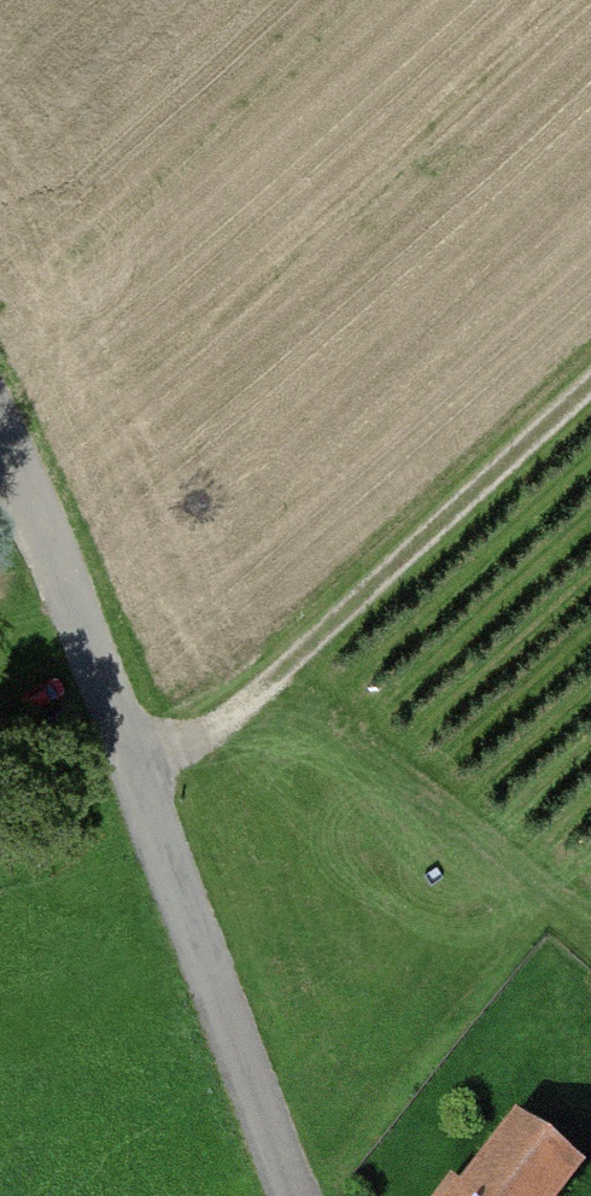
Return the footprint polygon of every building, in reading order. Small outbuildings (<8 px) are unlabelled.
[(569,1172),(512,1128),(464,1190),(453,1182),(442,1195),(551,1195),(569,1172)]
